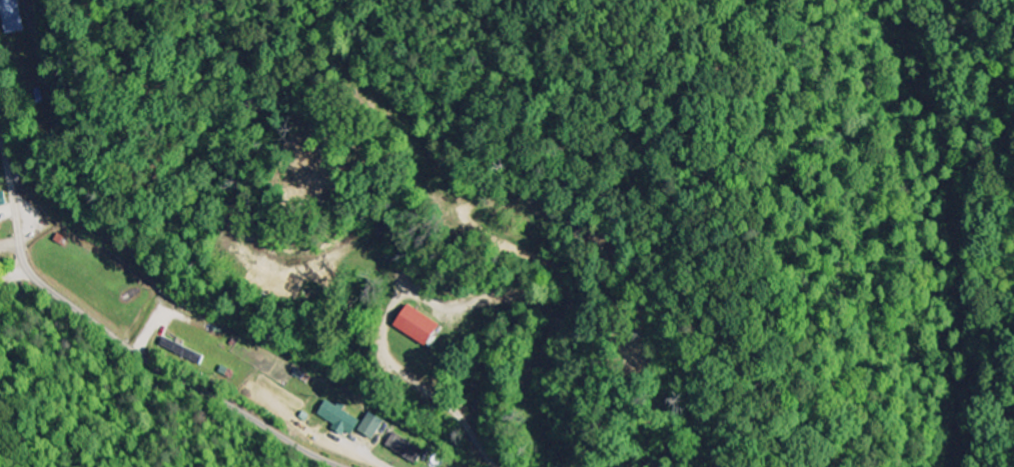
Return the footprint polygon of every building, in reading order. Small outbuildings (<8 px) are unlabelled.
[(31,33),(24,0),(5,0),(14,37),(31,33)] [(7,193),(0,194),(0,208),(10,206),(7,193)] [(446,323),(411,307),(400,330),(435,346),(446,323)] [(206,357),(165,336),(158,349),(200,370),(206,357)] [(344,407),(328,401),(322,417),(337,424),(335,429),(356,438),(363,420),(343,411),(344,407)] [(387,423),(372,413),(361,431),(376,440),(387,423)] [(420,464),(427,450),(395,434),(388,448),(420,464)]
